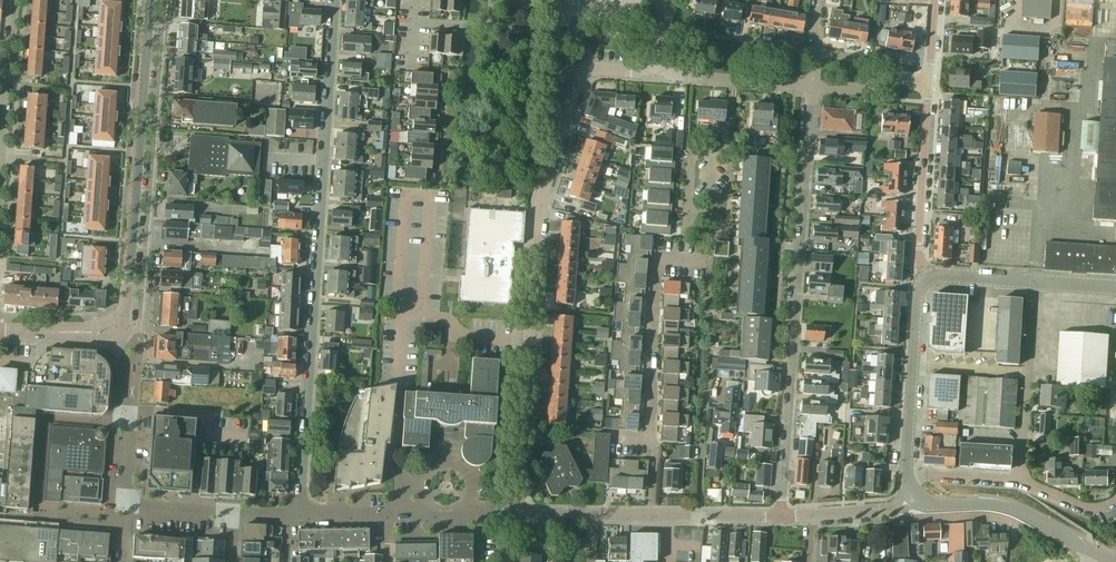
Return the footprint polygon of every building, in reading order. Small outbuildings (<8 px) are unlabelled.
[(32,11),(46,12),(47,0),(33,0),(32,11)] [(181,19),(203,20),(204,14),(204,9),(205,1),(186,0),(182,0),(181,19)] [(346,14),(365,15),(365,7),(372,7),(373,0),(367,0),(365,0),(365,2),(346,1),(346,14)] [(394,9),(395,9),(396,1),(389,0),(387,0),(386,8),(394,9)] [(446,12),(446,0),(433,0),(431,16),(437,17),(438,11),(446,12)] [(446,12),(454,12),(453,18),(459,18),(460,0),(446,0),(446,12)] [(693,12),(694,12),(694,14),(705,16),(706,14),(714,15),(716,1),(710,0),(695,0),(693,12)] [(263,9),(262,20),(274,20),(273,29),(284,30),(286,10),(286,3),(266,1),(266,9),(263,9)] [(1023,2),(1022,10),(1037,11),(1037,3),(1023,2)] [(100,3),(99,15),(121,17),(122,4),(100,3)] [(301,29),(301,24),(319,25),(319,11),(302,10),(303,4),(288,3),(287,16),(289,16),(288,28),(301,29)] [(968,17),(969,4),(952,3),(951,16),(968,17)] [(1037,3),(1037,11),(1051,12),(1052,4),(1037,3)] [(725,4),(722,19),(739,22),(741,6),(725,4)] [(752,7),(749,24),(751,24),(751,25),(756,26),(756,25),(762,26),(765,9),(760,8),(752,7)] [(765,9),(762,26),(769,27),(769,28),(773,29),(773,28),(776,28),(779,11),(765,9)] [(828,29),(827,34),(828,34),(828,35),(829,38),(831,38),(831,39),(836,40),(836,39),(839,39),(839,40),(844,41),(844,40),(845,40),(848,24),(849,17),(842,15),(842,12),(832,10),(831,21),(829,29),(828,29)] [(1022,10),(1022,17),(1036,18),(1037,11),(1022,10)] [(32,11),(31,25),(45,26),(46,12),(32,11)] [(779,11),(776,28),(777,28),(777,30),(783,30),(783,29),(788,30),(788,31),(791,13),(779,11)] [(1037,11),(1036,18),(1051,19),(1051,12),(1037,11)] [(791,13),(788,31),(794,32),(796,34),(801,35),(804,33),(804,30),(803,28),(805,16),(791,13)] [(364,23),(365,15),(346,14),(345,26),(363,27),(363,30),(371,30),(371,23),(364,23)] [(99,15),(98,27),(121,29),(121,17),(99,15)] [(971,17),(970,25),(973,25),(976,25),(987,26),(988,26),(994,26),(995,19),(988,18),(971,17)] [(848,24),(845,40),(848,41),(847,42),(852,43),(852,42),(859,43),(865,44),(868,27),(867,26),(868,21),(854,19),(853,24),(848,24)] [(31,25),(30,38),(44,39),(45,26),(31,25)] [(180,25),(179,40),(206,42),(207,36),(197,36),(197,27),(180,25)] [(380,35),(393,35),(393,26),(386,26),(386,30),(381,30),(380,35)] [(98,27),(97,39),(120,41),(121,29),(98,27)] [(888,30),(885,48),(912,53),(915,35),(908,34),(909,30),(902,28),(901,33),(888,30)] [(429,54),(442,55),(444,37),(436,36),(436,31),(430,31),(429,54)] [(444,37),(442,55),(462,56),(463,33),(452,32),(452,38),(444,37)] [(974,38),(954,36),(952,53),(972,55),(973,46),(978,46),(977,48),(988,49),(990,33),(979,32),(978,40),(973,39),(974,38)] [(370,38),(344,36),(343,52),(358,53),(358,52),(362,52),(362,53),(369,54),(370,38)] [(1007,73),(1001,73),(1000,95),(1036,98),(1040,38),(1004,36),(1002,58),(1008,59),(1007,73)] [(249,45),(258,45),(259,37),(250,37),(249,45)] [(30,38),(29,50),(43,51),(44,39),(30,38)] [(97,39),(96,52),(119,53),(120,41),(97,39)] [(195,56),(196,53),(206,53),(206,42),(179,40),(178,54),(195,56)] [(29,50),(28,63),(42,64),(43,51),(29,50)] [(212,51),(212,60),(213,60),(230,61),(236,62),(237,53),(212,51)] [(96,52),(95,63),(118,65),(119,53),(96,52)] [(177,59),(176,75),(201,76),(202,70),(193,69),(193,60),(177,59)] [(284,59),(283,70),(288,70),(290,70),(290,73),(293,77),(315,78),(316,65),(297,64),(297,60),(284,59)] [(213,60),(213,67),(230,68),(230,61),(213,60)] [(1106,60),(1101,119),(1097,182),(1094,221),(1115,222),(1115,61),(1106,60)] [(342,62),(341,77),(349,77),(349,82),(367,83),(368,81),(368,74),(360,73),(361,64),(342,62)] [(41,77),(42,64),(28,63),(27,76),(41,77)] [(95,63),(94,76),(117,77),(118,65),(95,63)] [(950,86),(968,87),(968,89),(981,90),(982,82),(969,81),(970,70),(952,69),(950,86)] [(411,73),(411,85),(416,86),(416,85),(432,87),(432,86),(432,81),(441,82),(442,75),(426,74),(414,73),(411,73)] [(201,82),(201,76),(176,75),(174,92),(191,93),(192,81),(201,82)] [(416,86),(415,97),(437,99),(438,87),(432,86),(432,87),(416,85),(416,86)] [(315,87),(293,86),(291,101),(314,103),(315,87)] [(340,94),(340,107),(359,109),(359,108),(366,109),(366,99),(378,100),(379,90),(362,89),(362,96),(340,94)] [(95,91),(94,104),(117,106),(118,93),(95,91)] [(591,92),(584,115),(597,119),(605,122),(607,115),(614,117),(616,109),(615,109),(616,96),(616,94),(602,93),(592,92),(591,92)] [(28,95),(27,108),(46,110),(47,97),(28,95)] [(616,96),(615,109),(616,109),(634,110),(635,98),(616,96)] [(415,97),(414,109),(430,110),(436,111),(437,99),(415,97)] [(650,104),(649,119),(673,120),(675,104),(672,104),(672,98),(655,97),(654,105),(650,104)] [(174,101),(173,119),(193,120),(193,124),(233,127),(235,125),(236,113),(237,101),(198,98),(198,103),(174,101)] [(1007,152),(1004,192),(1032,194),(1035,154),(1031,153),(1034,101),(1016,100),(1013,152),(1007,152)] [(945,101),(944,114),(959,115),(966,116),(978,116),(988,117),(988,110),(974,109),(966,109),(967,102),(945,101)] [(699,103),(697,119),(724,121),(725,102),(715,102),(715,104),(699,103)] [(94,104),(94,116),(116,118),(117,106),(94,104)] [(752,105),(751,120),(768,121),(772,122),(773,108),(773,106),(752,105)] [(358,115),(359,109),(340,107),(339,120),(365,121),(365,116),(358,115)] [(27,108),(26,122),(45,123),(46,110),(27,108)] [(409,108),(408,121),(413,121),(435,122),(435,123),(438,123),(439,116),(430,115),(430,110),(414,109),(409,108)] [(768,121),(768,132),(776,133),(778,108),(773,108),(772,122),(768,121)] [(267,109),(265,136),(283,137),(285,110),(267,109)] [(288,122),(293,123),(293,129),(312,130),(313,111),(289,109),(288,122)] [(854,112),(823,110),(821,130),(852,132),(852,130),(860,130),(861,116),(855,115),(855,114),(853,114),(854,112)] [(1036,113),(1033,153),(1058,155),(1062,155),(1064,133),(1059,133),(1060,115),(1036,113)] [(881,132),(894,134),(896,116),(882,114),(881,132)] [(944,114),(943,128),(958,128),(959,115),(944,114)] [(94,116),(93,128),(115,130),(116,118),(94,116)] [(896,116),(894,134),(908,135),(909,117),(896,116)] [(637,128),(608,118),(606,123),(593,119),(591,127),(633,141),(637,128)] [(392,120),(391,131),(397,131),(397,126),(399,126),(399,120),(392,120)] [(367,121),(367,130),(380,131),(381,122),(367,121)] [(413,132),(434,134),(435,123),(435,122),(413,121),(413,132)] [(26,122),(25,135),(44,136),(45,123),(26,122)] [(1082,122),(1081,150),(1098,151),(1100,123),(1082,122)] [(723,123),(722,137),(721,143),(733,144),(733,143),(734,124),(723,123)] [(249,129),(248,135),(248,136),(264,137),(265,127),(264,127),(252,126),(249,129)] [(93,128),(92,141),(115,143),(115,130),(93,128)] [(943,128),(942,141),(957,142),(964,142),(972,142),(972,136),(964,135),(964,136),(958,135),(958,128),(943,128)] [(666,142),(665,148),(675,148),(676,142),(676,132),(666,131),(666,142)] [(407,132),(406,144),(412,145),(412,144),(428,146),(428,145),(428,140),(437,141),(438,134),(434,134),(413,132),(407,132)] [(586,142),(582,155),(601,161),(605,148),(611,150),(613,145),(625,149),(628,142),(615,138),(597,132),(593,144),(586,142)] [(337,134),(336,147),(356,148),(357,140),(364,141),(364,134),(356,133),(356,135),(337,134)] [(43,150),(44,136),(25,135),(24,148),(43,150)] [(166,188),(166,191),(168,193),(168,195),(186,196),(187,184),(196,185),(197,175),(225,178),(225,175),(258,177),(260,143),(228,141),(228,138),(191,136),(188,174),(170,173),(170,174),(167,175),(167,178),(169,179),(169,188),(166,188)] [(819,149),(818,156),(843,157),(847,157),(851,154),(851,153),(864,154),(865,154),(866,139),(865,139),(852,138),(844,138),(844,139),(844,141),(843,141),(821,140),(819,140),(819,141),(819,143),(819,149)] [(942,141),(941,154),(956,155),(957,142),(942,141)] [(412,145),(411,156),(432,158),(433,146),(428,145),(428,146),(412,144),(412,145)] [(356,156),(356,148),(336,147),(336,159),(354,160),(354,162),(362,163),(363,156),(356,156)] [(645,161),(645,169),(649,170),(670,171),(670,172),(674,172),(675,163),(671,163),(672,149),(648,148),(647,161),(645,161)] [(894,150),(894,157),(905,158),(906,150),(894,150)] [(941,154),(940,168),(956,168),(956,155),(941,154)] [(582,155),(577,168),(597,175),(601,161),(582,155)] [(411,156),(410,167),(410,168),(426,169),(426,170),(431,170),(432,158),(411,156)] [(88,157),(87,170),(110,171),(111,158),(88,157)] [(376,168),(383,169),(384,169),(385,157),(377,157),(376,168)] [(744,158),(743,171),(766,173),(767,160),(744,158)] [(865,174),(872,174),(873,162),(866,161),(865,174)] [(889,170),(888,179),(905,180),(906,166),(884,164),(884,170),(889,170)] [(405,167),(404,180),(434,182),(435,175),(426,174),(426,170),(426,169),(410,168),(405,167)] [(840,185),(840,181),(842,181),(845,179),(846,177),(862,178),(863,169),(837,167),(836,171),(835,171),(818,170),(818,172),(817,172),(816,178),(817,178),(817,183),(834,185),(834,184),(840,185)] [(20,168),(19,181),(33,182),(34,169),(20,168)] [(370,168),(370,179),(382,180),(384,180),(384,169),(383,169),(370,168)] [(577,168),(573,182),(592,188),(597,175),(577,168)] [(940,168),(940,181),(955,182),(956,168),(940,168)] [(644,182),(643,191),(648,191),(669,193),(672,193),(673,184),(670,184),(670,172),(670,171),(649,170),(645,169),(644,170),(649,170),(648,182),(644,182)] [(87,170),(86,182),(109,184),(110,171),(87,170)] [(335,172),(334,184),(356,185),(357,178),(364,178),(364,172),(356,171),(356,173),(349,173),(349,170),(344,170),(344,173),(335,172)] [(743,171),(742,184),(766,186),(766,180),(766,178),(766,177),(766,173),(743,171)] [(618,176),(617,181),(627,185),(629,180),(618,176)] [(277,179),(277,194),(285,195),(301,195),(302,181),(282,180),(277,179)] [(904,195),(905,180),(888,179),(888,188),(882,187),(882,193),(904,195)] [(272,180),(266,180),(264,203),(271,204),(272,180)] [(19,181),(18,194),(32,195),(33,182),(19,181)] [(617,181),(615,186),(626,189),(627,185),(617,181)] [(940,181),(939,194),(954,195),(955,182),(940,181)] [(86,182),(85,193),(109,195),(109,184),(86,182)] [(573,182),(568,196),(583,201),(581,209),(594,213),(597,205),(588,202),(592,188),(573,182)] [(356,193),(356,185),(334,184),(333,196),(342,197),(342,200),(347,200),(347,197),(354,198),(354,200),(362,200),(362,194),(356,193)] [(742,184),(741,197),(765,199),(765,194),(765,191),(766,186),(742,184)] [(641,212),(646,213),(646,212),(667,214),(671,214),(671,206),(668,205),(669,193),(648,191),(643,191),(648,191),(647,204),(642,203),(641,212)] [(85,193),(85,205),(108,207),(109,195),(85,193)] [(18,194),(17,207),(31,207),(32,195),(18,194)] [(939,194),(938,208),(953,209),(953,202),(961,202),(968,202),(968,196),(960,195),(954,195),(939,194)] [(366,207),(382,208),(383,198),(367,197),(366,207)] [(741,197),(740,210),(764,212),(765,199),(741,197)] [(838,213),(839,200),(816,199),(815,212),(833,213),(838,213)] [(287,211),(288,203),(274,202),(274,210),(287,211)] [(886,208),(886,217),(902,218),(903,203),(882,202),(881,207),(886,208)] [(85,205),(84,217),(107,219),(108,208),(108,207),(85,205)] [(166,205),(165,218),(189,220),(189,223),(195,223),(195,217),(192,217),(193,207),(167,205),(166,205)] [(331,217),(331,223),(332,223),(332,225),(350,226),(351,218),(359,219),(359,215),(359,207),(351,206),(350,211),(333,210),(332,217),(331,217)] [(17,207),(16,219),(30,220),(31,207),(17,207)] [(365,215),(364,216),(376,217),(376,209),(365,208),(365,215)] [(459,276),(458,302),(510,306),(512,280),(511,280),(513,243),(523,244),(525,213),(468,210),(466,239),(467,239),(466,250),(465,269),(465,276),(460,276),(459,276)] [(740,210),(739,223),(763,225),(763,221),(763,218),(764,212),(740,210)] [(278,229),(278,228),(300,230),(300,225),(302,225),(303,218),(301,218),(301,216),(285,215),(285,213),(279,213),(274,212),(273,220),(272,220),(271,228),(278,229)] [(671,214),(667,214),(646,212),(646,213),(645,225),(641,225),(640,234),(669,236),(670,227),(667,227),(667,214),(671,214)] [(166,222),(165,236),(201,239),(213,240),(225,241),(244,242),(244,237),(262,239),(262,241),(262,242),(257,241),(256,248),(270,249),(270,242),(271,241),(271,242),(272,230),(263,230),(237,228),(238,220),(233,219),(233,218),(211,217),(200,216),(199,224),(202,224),(210,225),(202,225),(166,222)] [(858,218),(834,216),(833,223),(858,224),(858,218)] [(860,224),(869,225),(870,217),(861,216),(860,224)] [(84,217),(83,230),(106,232),(107,219),(84,217)] [(901,232),(902,218),(886,217),(885,225),(882,225),(881,231),(901,232)] [(16,219),(15,232),(29,233),(30,220),(16,219)] [(936,228),(935,243),(953,244),(954,229),(949,228),(949,224),(947,223),(939,222),(938,224),(937,228),(936,228)] [(562,223),(561,236),(578,238),(579,224),(562,223)] [(739,223),(738,236),(762,238),(762,234),(762,231),(763,225),(739,223)] [(830,242),(836,242),(836,237),(858,239),(859,228),(836,226),(836,229),(814,228),(813,241),(830,242)] [(15,232),(14,245),(17,245),(16,255),(28,255),(28,247),(34,248),(35,234),(33,234),(29,233),(15,232)] [(363,246),(379,247),(380,234),(364,234),(363,246)] [(622,235),(622,245),(631,246),(630,255),(630,256),(647,257),(647,258),(648,252),(651,252),(652,237),(629,236),(628,235),(626,235),(622,235)] [(875,235),(875,242),(880,242),(879,255),(887,255),(887,256),(902,256),(903,243),(901,242),(901,239),(890,238),(891,236),(878,235),(875,235)] [(561,236),(560,250),(577,251),(578,238),(561,236)] [(738,236),(737,247),(743,248),(743,249),(767,251),(768,240),(762,240),(762,238),(738,236)] [(331,238),(330,249),(350,250),(351,243),(357,244),(357,243),(357,238),(350,237),(349,237),(349,238),(343,237),(343,239),(331,238)] [(271,246),(270,251),(299,253),(299,241),(295,241),(287,241),(283,240),(283,247),(276,246),(271,246)] [(715,242),(714,256),(728,257),(728,252),(729,243),(724,243),(715,242)] [(1045,270),(1115,275),(1115,247),(1114,246),(1046,242),(1045,270)] [(935,243),(934,258),(952,260),(953,244),(935,243)] [(77,244),(76,251),(82,251),(81,262),(105,264),(106,248),(83,246),(83,244),(77,244)] [(971,246),(970,264),(979,264),(980,246),(971,246)] [(330,249),(329,260),(341,260),(341,261),(349,262),(349,264),(356,264),(357,258),(350,258),(350,250),(330,249)] [(743,249),(742,262),(766,264),(767,251),(743,249)] [(560,250),(559,264),(576,265),(577,251),(560,250)] [(161,260),(161,264),(163,265),(163,267),(181,268),(182,261),(191,262),(191,254),(191,253),(187,253),(164,251),(163,258),(161,260)] [(216,255),(215,266),(269,270),(269,268),(275,268),(275,257),(282,258),(282,264),(298,265),(299,253),(270,251),(270,259),(216,255)] [(201,260),(201,266),(203,266),(215,266),(216,255),(204,255),(201,255),(201,260)] [(617,264),(616,274),(626,275),(646,276),(647,258),(647,257),(630,256),(630,255),(627,255),(626,265),(617,264)] [(832,258),(812,256),(811,271),(831,272),(832,258)] [(887,263),(886,268),(901,269),(902,256),(887,256),(887,263)] [(366,260),(365,268),(367,268),(377,269),(377,261),(366,260)] [(75,271),(74,278),(81,279),(81,276),(104,278),(105,264),(81,262),(80,271),(75,271)] [(742,262),(741,275),(765,277),(766,264),(742,262)] [(20,272),(20,266),(20,265),(7,264),(7,271),(20,272)] [(559,264),(558,277),(575,279),(576,265),(559,264)] [(886,274),(885,281),(900,282),(901,269),(886,268),(886,274)] [(362,285),(376,286),(377,270),(363,269),(362,285)] [(328,273),(327,283),(348,285),(348,278),(355,278),(356,272),(348,271),(348,273),(341,272),(341,274),(328,273)] [(160,274),(160,279),(162,280),(161,287),(180,288),(192,289),(193,274),(186,274),(163,272),(162,273),(160,274)] [(282,274),(281,288),(299,289),(300,280),(299,280),(299,275),(282,274)] [(616,274),(616,283),(625,284),(624,294),(641,295),(642,290),(645,290),(646,276),(626,275),(616,274)] [(741,275),(740,288),(764,290),(765,277),(741,275)] [(830,278),(811,276),(810,278),(809,278),(808,285),(810,285),(809,292),(828,293),(827,302),(841,304),(842,288),(829,286),(830,278)] [(558,277),(557,291),(574,292),(575,279),(558,277)] [(257,281),(257,290),(265,290),(266,281),(257,281)] [(661,309),(663,309),(677,310),(679,296),(689,296),(690,284),(671,283),(663,282),(663,290),(661,309)] [(61,283),(59,301),(68,302),(68,305),(94,307),(94,308),(103,309),(104,292),(95,291),(95,292),(69,290),(69,289),(67,289),(67,283),(61,283)] [(327,283),(327,293),(339,294),(339,296),(347,296),(346,298),(354,298),(354,292),(347,292),(347,291),(348,285),(327,283)] [(4,305),(17,306),(18,287),(5,286),(4,305)] [(18,287),(17,306),(30,307),(32,289),(18,287)] [(367,299),(375,300),(376,288),(368,287),(367,299)] [(281,288),(280,302),(298,303),(298,296),(299,296),(299,289),(281,288)] [(740,288),(740,301),(763,303),(764,290),(740,288)] [(32,289),(30,307),(43,309),(45,290),(32,289)] [(884,300),(884,305),(898,306),(899,293),(894,293),(894,290),(894,289),(887,289),(887,292),(884,292),(884,300)] [(45,290),(43,309),(56,310),(58,291),(45,290)] [(557,291),(556,305),(573,306),(574,292),(557,291)] [(935,293),(930,348),(933,349),(937,353),(964,355),(969,296),(935,293)] [(159,297),(158,308),(160,308),(196,311),(197,298),(180,297),(180,295),(161,294),(161,297),(159,297)] [(614,303),(614,312),(623,313),(640,315),(641,295),(624,294),(623,304),(614,303)] [(1000,298),(996,356),(998,356),(998,364),(1018,365),(1022,300),(1000,298)] [(740,301),(739,314),(762,316),(763,303),(740,301)] [(280,302),(279,316),(298,317),(298,310),(297,310),(298,303),(280,302)] [(884,305),(883,318),(897,319),(898,306),(884,305)] [(158,314),(157,324),(159,324),(159,326),(178,327),(179,322),(184,322),(184,319),(195,320),(196,311),(160,308),(159,314),(158,314)] [(372,310),(360,309),(359,319),(371,320),(372,310)] [(661,336),(663,336),(663,335),(677,337),(677,336),(678,322),(688,323),(689,311),(677,310),(663,309),(661,336)] [(326,311),(325,332),(343,333),(345,312),(326,311)] [(614,312),(613,322),(622,323),(621,333),(622,333),(638,334),(638,333),(640,315),(623,313),(614,312)] [(298,317),(279,316),(278,331),(296,331),(296,327),(297,327),(298,317)] [(555,317),(554,330),(571,332),(572,318),(555,317)] [(745,318),(744,332),(770,334),(770,325),(768,325),(769,320),(745,318)] [(882,326),(882,331),(896,332),(897,319),(883,318),(882,326)] [(208,321),(208,333),(230,335),(231,323),(208,321)] [(807,326),(806,340),(823,342),(824,332),(829,333),(830,328),(807,326)] [(434,327),(432,346),(439,346),(441,328),(434,327)] [(554,330),(553,344),(570,345),(571,332),(554,330)] [(882,331),(881,344),(896,345),(896,332),(882,331)] [(744,332),(743,345),(767,347),(767,342),(769,342),(770,334),(744,332)] [(1057,384),(1106,388),(1109,335),(1061,332),(1057,384)] [(611,341),(611,351),(621,352),(640,353),(641,339),(638,339),(638,333),(638,334),(622,333),(621,333),(620,342),(611,341)] [(159,337),(157,359),(229,365),(231,339),(177,334),(176,339),(159,337)] [(661,362),(662,362),(677,363),(677,362),(678,348),(688,349),(689,337),(677,336),(677,337),(663,335),(663,336),(661,362)] [(264,343),(263,349),(295,350),(296,339),(279,338),(279,344),(264,343)] [(352,340),(352,347),(371,348),(371,341),(352,340)] [(322,351),(321,361),(323,361),(323,370),(336,371),(338,344),(325,343),(324,352),(322,351)] [(553,344),(552,358),(569,359),(570,345),(553,344)] [(743,345),(742,360),(768,361),(768,353),(766,352),(767,347),(743,345)] [(50,365),(46,411),(68,412),(68,413),(69,413),(72,367),(73,351),(51,349),(51,352),(50,365)] [(270,355),(271,355),(278,355),(278,360),(295,361),(295,350),(263,349),(263,354),(270,355)] [(825,357),(843,359),(847,359),(848,352),(843,352),(843,351),(825,350),(825,357)] [(73,351),(72,367),(69,413),(80,414),(80,415),(91,416),(91,415),(97,415),(99,415),(100,415),(101,415),(103,415),(104,414),(106,412),(106,411),(107,410),(107,408),(109,377),(109,373),(108,369),(106,366),(104,363),(102,360),(99,358),(95,356),(96,353),(73,351)] [(611,351),(610,361),(619,361),(618,371),(624,372),(624,371),(638,372),(640,353),(621,352),(611,351)] [(27,372),(24,409),(24,410),(36,410),(46,411),(50,365),(51,352),(49,353),(47,353),(45,354),(43,355),(42,356),(40,357),(39,358),(37,359),(36,361),(35,362),(34,364),(33,366),(32,368),(32,370),(31,372),(27,372)] [(877,355),(876,368),(891,369),(892,356),(877,355)] [(552,358),(551,371),(568,372),(569,359),(552,358)] [(718,358),(718,369),(744,371),(745,360),(742,360),(739,360),(718,358)] [(429,449),(430,427),(443,428),(444,428),(444,431),(454,431),(454,429),(465,429),(464,437),(467,440),(466,441),(465,443),(463,446),(463,447),(462,448),(462,449),(462,450),(462,451),(462,453),(462,454),(462,455),(463,456),(463,457),(463,458),(464,459),(465,460),(465,461),(467,462),(468,463),(469,464),(471,465),(472,465),(474,466),(475,466),(477,466),(478,467),(480,466),(481,466),(482,466),(484,465),(485,464),(486,464),(487,463),(488,462),(489,461),(490,460),(490,459),(491,457),(491,456),(492,455),(492,453),(492,452),(494,426),(496,426),(498,400),(496,399),(496,395),(497,395),(499,361),(473,359),(470,398),(454,396),(454,394),(449,393),(449,396),(445,396),(405,393),(403,420),(405,420),(405,424),(404,424),(402,447),(429,449)] [(804,370),(804,373),(818,374),(817,381),(803,380),(803,381),(838,383),(839,375),(835,375),(835,372),(832,369),(829,369),(829,361),(805,360),(805,363),(802,364),(802,369),(804,370)] [(748,364),(747,381),(755,382),(754,391),(761,391),(762,394),(763,396),(766,396),(768,396),(770,394),(771,392),(778,393),(779,374),(768,374),(769,366),(765,365),(766,362),(748,361),(748,364)] [(661,388),(662,388),(677,389),(678,374),(688,375),(689,363),(677,362),(677,363),(662,362),(661,388)] [(294,365),(264,363),(263,373),(280,373),(280,378),(293,378),(294,365)] [(156,366),(155,380),(170,381),(170,384),(191,386),(192,384),(207,386),(209,369),(179,367),(156,366)] [(251,390),(258,390),(262,391),(263,374),(262,374),(262,373),(263,367),(249,366),(249,373),(252,373),(251,390)] [(876,368),(875,381),(890,382),(891,369),(876,368)] [(2,398),(2,402),(13,403),(13,408),(24,409),(27,372),(26,372),(0,370),(0,398),(2,398)] [(551,371),(550,385),(567,386),(568,372),(551,371)] [(614,383),(614,390),(640,392),(641,378),(638,377),(638,372),(624,371),(624,372),(623,381),(614,380),(614,383)] [(930,375),(928,410),(936,410),(948,411),(959,412),(961,377),(930,375)] [(961,377),(959,420),(962,420),(962,425),(1014,429),(1015,409),(1016,402),(1017,381),(1014,381),(988,379),(988,378),(974,377),(961,376),(961,377)] [(263,393),(273,393),(274,380),(263,380),(263,393)] [(802,401),(837,404),(837,396),(833,396),(833,393),(830,390),(827,390),(828,383),(838,383),(803,381),(803,383),(801,385),(801,389),(803,391),(802,394),(816,395),(815,402),(802,401)] [(875,381),(874,394),(889,395),(890,382),(875,381)] [(155,383),(154,402),(168,403),(169,397),(175,398),(175,391),(169,390),(170,384),(155,383)] [(550,385),(549,398),(566,400),(567,386),(550,385)] [(333,490),(333,492),(334,492),(334,491),(348,489),(348,490),(350,490),(350,489),(364,486),(364,487),(365,487),(366,486),(379,484),(381,484),(382,473),(384,457),(384,456),(385,445),(392,387),(392,386),(389,386),(378,388),(376,389),(364,391),(364,392),(363,396),(358,396),(357,395),(354,401),(351,407),(348,413),(346,420),(343,426),(341,433),(341,435),(340,440),(338,450),(333,490)] [(1065,407),(1066,399),(1071,399),(1072,389),(1066,388),(1043,387),(1042,406),(1065,407)] [(660,414),(662,415),(662,414),(677,415),(678,401),(688,401),(689,390),(677,389),(662,388),(660,414)] [(725,389),(723,409),(736,410),(738,390),(725,389)] [(613,396),(613,400),(622,400),(621,410),(635,411),(636,406),(639,406),(640,392),(614,390),(613,396)] [(277,401),(277,417),(291,417),(292,394),(278,394),(277,401)] [(889,408),(889,395),(874,394),(874,407),(889,408)] [(12,418),(11,431),(34,432),(36,410),(24,410),(24,409),(13,408),(13,403),(2,402),(2,398),(0,398),(0,418),(12,418)] [(549,398),(548,412),(565,413),(566,400),(549,398)] [(799,437),(815,438),(816,423),(831,424),(832,418),(826,411),(826,403),(837,404),(802,401),(802,404),(799,405),(799,410),(801,411),(801,415),(808,415),(808,419),(807,420),(806,422),(805,423),(804,425),(803,427),(803,429),(800,429),(799,437)] [(714,408),(713,423),(722,424),(721,433),(734,434),(736,415),(736,410),(723,409),(715,408),(714,408)] [(612,419),(611,429),(637,431),(638,416),(635,416),(635,411),(621,410),(620,420),(612,419)] [(936,410),(936,420),(947,421),(948,411),(936,410)] [(548,412),(547,426),(564,427),(565,413),(548,412)] [(688,416),(677,415),(662,414),(662,415),(660,441),(676,442),(678,427),(688,428),(688,416)] [(770,449),(772,425),(760,424),(761,416),(744,415),(743,432),(752,433),(751,447),(770,449)] [(1050,435),(1051,416),(1041,415),(1039,435),(1050,435)] [(887,419),(850,416),(849,443),(886,445),(887,419)] [(148,465),(147,478),(149,479),(159,491),(179,492),(181,492),(191,493),(192,482),(192,480),(194,458),(197,420),(181,419),(180,419),(165,418),(164,418),(152,417),(152,424),(151,433),(149,453),(148,465)] [(33,443),(34,432),(11,431),(12,418),(0,418),(0,441),(33,443)] [(267,433),(272,433),(289,434),(290,421),(268,419),(267,433)] [(926,437),(924,463),(929,463),(930,465),(954,467),(956,452),(955,452),(957,434),(958,425),(937,423),(936,433),(938,433),(938,438),(926,437)] [(51,427),(50,441),(81,444),(92,445),(105,446),(105,445),(105,440),(106,439),(106,438),(107,437),(107,436),(107,435),(107,434),(106,433),(106,432),(105,432),(105,431),(104,431),(103,430),(102,430),(101,430),(100,430),(99,430),(98,430),(97,431),(93,431),(93,430),(51,427)] [(610,435),(595,434),(592,471),(586,470),(585,482),(607,484),(610,435)] [(800,438),(798,456),(811,458),(813,439),(800,438)] [(1084,438),(1074,438),(1074,456),(1083,457),(1084,438)] [(267,445),(267,454),(288,455),(289,440),(274,439),(274,445),(267,445)] [(32,460),(33,443),(0,441),(0,458),(32,460)] [(50,441),(45,501),(60,502),(101,506),(101,500),(103,479),(62,476),(62,471),(103,474),(105,446),(92,445),(50,441)] [(721,470),(724,444),(709,443),(706,469),(721,470)] [(961,447),(960,467),(969,468),(969,466),(968,466),(968,462),(972,463),(972,468),(1008,470),(1012,467),(1013,447),(961,444),(961,447)] [(830,461),(842,462),(843,451),(843,445),(835,445),(832,450),(831,450),(830,461)] [(1084,459),(1087,459),(1096,459),(1097,446),(1084,445),(1084,459)] [(577,488),(582,481),(565,446),(557,446),(552,453),(550,454),(543,454),(540,459),(549,478),(545,484),(551,496),(558,497),(562,491),(569,487),(577,488)] [(685,446),(684,459),(686,459),(693,459),(693,455),(693,446),(691,446),(687,446),(685,446)] [(736,450),(735,460),(747,461),(748,451),(740,450),(737,450),(736,450)] [(262,462),(262,471),(270,472),(288,472),(288,455),(267,454),(267,462),(262,462)] [(860,466),(868,467),(869,457),(861,456),(860,466)] [(0,474),(30,477),(32,460),(0,458),(0,474)] [(201,483),(200,494),(201,494),(203,496),(210,496),(212,495),(228,496),(230,495),(237,495),(237,494),(243,494),(245,496),(252,497),(254,495),(255,496),(256,491),(256,484),(257,470),(252,469),(245,469),(244,469),(245,462),(239,462),(203,459),(201,483)] [(1049,462),(1045,462),(1045,471),(1049,471),(1049,474),(1049,486),(1077,486),(1077,474),(1072,474),(1072,470),(1070,469),(1062,469),(1062,459),(1049,459),(1049,462)] [(607,486),(612,486),(612,489),(626,490),(629,461),(619,460),(618,469),(608,468),(607,486)] [(806,486),(808,461),(796,460),(794,485),(806,486)] [(629,461),(626,490),(641,491),(641,488),(646,489),(648,471),(637,471),(638,462),(629,461)] [(818,487),(831,488),(833,464),(820,463),(818,487)] [(732,484),(731,496),(747,497),(747,500),(762,501),(763,492),(761,492),(762,487),(770,488),(772,465),(758,464),(756,486),(757,486),(756,492),(751,491),(751,487),(748,487),(748,485),(732,484)] [(679,465),(665,465),(664,471),(663,489),(669,490),(671,492),(676,492),(678,490),(679,490),(679,472),(679,465)] [(846,487),(860,488),(861,470),(847,469),(846,487)] [(262,471),(262,480),(268,481),(268,493),(287,494),(288,473),(288,472),(270,472),(262,471)] [(865,492),(878,494),(880,472),(866,471),(865,492)] [(1087,472),(1087,486),(1107,486),(1107,484),(1114,484),(1115,474),(1114,474),(1114,471),(1108,471),(1108,473),(1087,472)] [(5,514),(5,508),(19,510),(19,511),(28,511),(29,503),(28,503),(30,477),(0,474),(0,514),(5,514)] [(1106,516),(1110,524),(1115,521),(1115,511),(1106,516)] [(35,561),(37,525),(59,527),(59,524),(0,520),(0,561),(35,561)] [(948,561),(967,561),(967,553),(963,553),(963,525),(948,524),(948,561)] [(966,530),(966,547),(974,547),(977,547),(978,551),(987,550),(988,552),(988,556),(992,556),(1006,555),(1008,541),(1008,535),(988,536),(988,526),(976,526),(976,524),(968,524),(968,530),(966,530)] [(35,561),(56,561),(60,561),(110,561),(111,550),(108,550),(109,535),(58,531),(59,527),(37,525),(35,561)] [(242,525),(242,542),(271,543),(271,537),(272,537),(272,527),(242,525)] [(939,525),(922,526),(923,540),(923,547),(924,547),(924,557),(932,557),(931,546),(934,543),(934,540),(939,540),(947,539),(946,525),(939,525)] [(922,526),(911,526),(911,534),(911,544),(917,544),(918,550),(917,550),(917,557),(924,557),(924,547),(923,547),(923,540),(922,526)] [(298,529),(298,551),(369,550),(369,529),(298,529)] [(711,561),(725,561),(725,554),(726,549),(727,533),(725,533),(712,532),(712,533),(711,561)] [(908,561),(906,535),(906,532),(893,532),(891,561),(911,561),(908,561)] [(630,561),(657,561),(656,561),(656,559),(656,555),(660,555),(660,535),(660,534),(642,534),(642,535),(634,535),(630,535),(630,561)] [(731,540),(729,558),(739,559),(739,558),(745,558),(746,542),(740,542),(741,535),(731,534),(731,540)] [(766,535),(753,534),(751,561),(764,561),(766,535)] [(438,561),(472,561),(473,536),(466,535),(465,535),(439,535),(439,545),(438,561)] [(224,542),(194,540),(194,542),(185,542),(185,540),(167,539),(157,538),(157,537),(144,537),(134,537),(133,558),(143,559),(155,560),(162,560),(162,561),(223,561),(224,542)] [(819,542),(817,561),(826,561),(826,554),(835,554),(835,560),(850,561),(857,561),(858,542),(845,541),(845,538),(827,537),(826,542),(819,542)] [(608,554),(608,555),(608,561),(620,561),(626,561),(626,555),(626,539),(608,539),(608,554)] [(242,542),(241,557),(279,559),(280,550),(275,550),(275,543),(271,543),(242,542)] [(394,561),(438,561),(439,545),(395,545),(394,561)] [(313,559),(325,559),(325,552),(306,551),(306,558),(292,558),(292,561),(313,561),(313,559)]
